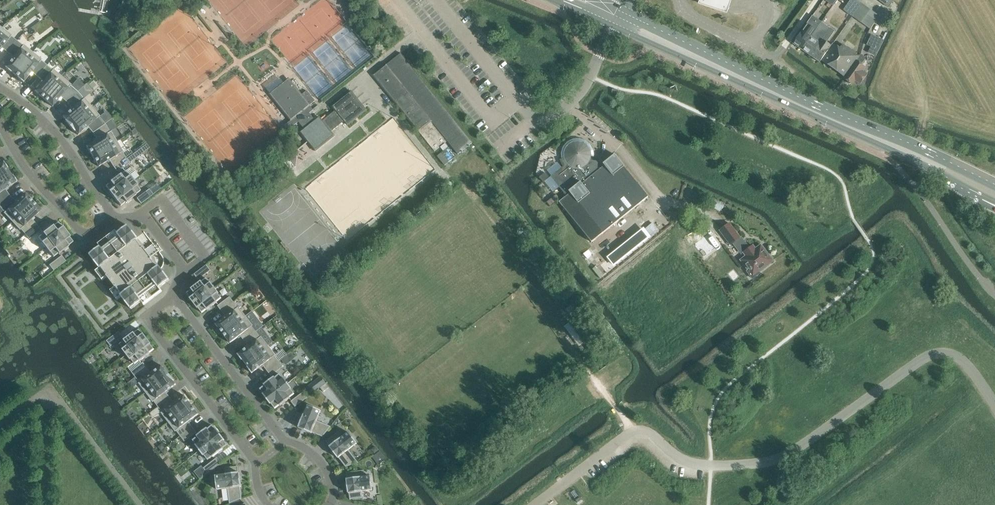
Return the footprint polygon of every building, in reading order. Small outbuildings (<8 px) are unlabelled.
[(731,0),(698,0),(697,3),(727,12),(731,0)] [(870,9),(860,22),(869,29),(879,16),(870,9)] [(814,32),(801,50),(820,62),(821,60),(831,46),(827,42),(835,31),(830,28),(821,22),(814,32)] [(2,28),(0,31),(0,50),(1,48),(7,53),(17,41),(11,36),(11,35),(2,28)] [(793,43),(801,50),(814,32),(810,29),(807,34),(802,30),(793,43)] [(871,35),(866,45),(874,49),(879,38),(871,35)] [(17,41),(7,53),(13,57),(4,68),(10,73),(10,72),(14,75),(32,52),(23,45),(22,45),(17,41)] [(833,43),(831,46),(821,60),(845,76),(859,56),(842,44),(840,48),(833,43)] [(42,60),(32,52),(14,75),(17,77),(17,78),(23,83),(31,72),(37,77),(47,65),(41,61),(42,60)] [(458,154),(464,149),(472,143),(401,53),(373,75),(418,131),(431,121),(458,154)] [(860,54),(859,56),(845,76),(843,78),(847,81),(847,82),(850,84),(851,84),(852,84),(855,80),(860,84),(867,74),(862,70),(865,67),(861,64),(866,58),(860,54)] [(47,65),(37,77),(42,82),(34,91),(43,99),(62,77),(53,69),(52,70),(47,65)] [(271,92),(284,82),(279,76),(266,87),(271,92)] [(71,85),(62,77),(43,99),(52,107),(60,97),(66,102),(77,92),(70,86),(71,85)] [(293,126),(299,122),(300,124),(311,115),(310,113),(313,110),(310,105),(315,101),(307,91),(302,95),(291,82),(286,81),(270,94),(291,120),(281,128),(285,133),(293,126)] [(343,98),(341,99),(332,106),(336,110),(332,113),(329,115),(326,118),(322,121),(319,117),(315,120),(311,115),(300,124),(304,129),(300,132),(315,151),(334,136),(331,132),(340,124),(344,121),(347,125),(355,119),(357,117),(366,110),(365,108),(351,91),(343,98)] [(77,92),(66,102),(72,108),(62,117),(65,120),(64,121),(69,126),(92,107),(84,98),(83,99),(77,92)] [(99,116),(92,107),(69,126),(74,132),(74,131),(77,135),(87,127),(92,133),(104,124),(99,117),(99,116)] [(104,124),(92,133),(96,140),(85,146),(92,156),(117,141),(110,131),(109,132),(105,124),(104,124)] [(123,152),(117,141),(92,156),(98,167),(109,160),(113,166),(125,158),(122,152),(123,152)] [(579,142),(576,142),(574,143),(571,144),(569,145),(567,147),(566,149),(565,151),(565,154),(565,158),(566,158),(560,159),(564,166),(562,168),(555,173),(551,176),(551,177),(559,187),(565,195),(570,191),(571,193),(559,202),(591,243),(604,233),(641,203),(648,197),(624,167),(624,166),(615,154),(603,164),(605,165),(600,169),(598,168),(593,162),(590,158),(591,156),(591,154),(590,151),(589,149),(588,147),(586,145),(584,144),(581,143),(579,142)] [(141,148),(132,154),(135,158),(136,159),(144,153),(143,152),(141,148)] [(129,163),(125,158),(113,166),(117,172),(129,163)] [(9,172),(6,168),(7,168),(3,162),(0,164),(0,178),(9,172)] [(112,197),(133,180),(129,175),(128,176),(125,171),(120,175),(119,174),(109,182),(110,183),(105,186),(109,191),(108,191),(112,197)] [(0,178),(0,204),(10,196),(5,189),(16,181),(12,175),(11,176),(9,172),(0,178)] [(544,173),(539,177),(543,182),(548,178),(548,177),(546,174),(544,173)] [(133,180),(112,197),(116,202),(116,201),(120,206),(125,202),(125,203),(136,195),(135,194),(140,191),(136,186),(137,186),(133,180)] [(140,204),(153,195),(149,189),(136,198),(140,204)] [(11,222),(33,202),(24,193),(15,202),(10,196),(0,204),(0,208),(4,212),(3,213),(11,222)] [(550,206),(559,199),(556,195),(547,202),(550,206)] [(19,230),(20,229),(25,234),(36,224),(31,219),(41,210),(33,202),(11,222),(19,230)] [(42,242),(41,243),(45,248),(66,232),(62,227),(61,227),(58,223),(53,226),(52,225),(42,233),(43,234),(38,237),(42,242)] [(730,245),(740,238),(729,223),(719,231),(730,245)] [(36,224),(25,234),(29,239),(41,230),(36,224)] [(169,280),(160,267),(159,267),(151,256),(146,250),(138,239),(139,239),(129,226),(128,226),(118,234),(115,230),(97,244),(100,247),(90,255),(90,256),(99,268),(95,271),(102,281),(106,277),(114,287),(110,291),(117,300),(121,297),(131,309),(141,302),(144,305),(162,291),(159,288),(169,280)] [(70,237),(66,232),(45,248),(49,253),(49,252),(53,257),(58,253),(58,254),(68,246),(73,242),(69,237),(70,237)] [(755,249),(753,246),(743,253),(746,256),(740,260),(748,270),(747,271),(752,279),(760,273),(759,272),(773,261),(761,245),(755,249)] [(53,271),(65,261),(61,256),(49,265),(53,271)] [(198,280),(211,270),(206,265),(194,274),(198,280)] [(194,304),(215,288),(211,283),(210,283),(206,279),(202,282),(201,281),(191,289),(192,290),(187,293),(190,298),(190,299),(194,304)] [(218,293),(215,288),(194,304),(197,309),(198,308),(202,313),(206,309),(207,310),(217,302),(221,298),(218,293)] [(217,306),(222,311),(234,302),(229,297),(217,306)] [(239,307),(238,307),(234,302),(222,311),(226,317),(215,324),(223,334),(246,316),(239,307)] [(223,334),(230,343),(240,336),(244,341),(256,332),(252,326),(253,326),(246,316),(223,334)] [(569,323),(584,342),(592,336),(577,317),(569,323)] [(120,345),(123,349),(123,350),(126,355),(147,339),(143,334),(139,330),(134,333),(124,340),(124,341),(120,345)] [(111,346),(123,337),(119,331),(106,341),(111,346)] [(260,337),(256,332),(244,341),(248,346),(237,355),(242,360),(245,363),(268,346),(261,336),(260,337)] [(151,344),(147,339),(126,355),(130,360),(131,359),(135,364),(139,360),(140,361),(150,353),(149,353),(154,349),(150,344),(151,344)] [(267,371),(267,370),(279,361),(275,356),(275,355),(268,346),(245,363),(248,367),(247,367),(252,373),(262,365),(267,371)] [(283,367),(279,361),(267,370),(271,376),(283,367)] [(143,362),(131,372),(135,377),(147,368),(143,362)] [(151,373),(147,368),(135,377),(139,382),(138,383),(145,393),(169,374),(165,369),(164,369),(161,365),(151,373)] [(174,380),(169,374),(145,393),(153,402),(154,401),(158,407),(170,398),(166,392),(176,384),(173,381),(174,380)] [(266,399),(287,384),(284,378),(283,379),(279,374),(275,378),(274,377),(264,385),(265,386),(260,389),(263,394),(266,399)] [(289,397),(294,394),(291,389),(287,384),(266,399),(270,405),(271,404),(275,409),(279,405),(280,406),(290,398),(289,397)] [(310,384),(305,388),(311,395),(315,391),(310,384)] [(307,398),(303,392),(291,401),(295,407),(307,398)] [(162,412),(161,413),(168,422),(191,405),(184,395),(184,396),(184,395),(174,403),(170,398),(158,407),(162,412)] [(176,431),(180,436),(192,427),(188,422),(198,414),(191,405),(168,422),(175,432),(176,431)] [(321,411),(308,405),(304,415),(303,415),(297,413),(292,424),(298,427),(298,428),(311,433),(312,432),(322,437),(331,427),(317,421),(317,420),(321,411)] [(197,437),(192,440),(196,445),(195,446),(199,451),(220,435),(216,430),(212,425),(207,429),(207,428),(197,436),(197,437)] [(192,427),(180,436),(184,442),(196,432),(192,427)] [(344,436),(340,430),(326,441),(330,446),(329,447),(338,458),(346,467),(358,462),(349,450),(357,444),(348,432),(344,436)] [(224,440),(220,435),(199,451),(203,456),(204,455),(207,460),(212,456),(213,457),(223,449),(222,449),(227,445),(223,440),(224,440)] [(216,459),(203,468),(208,474),(220,464),(216,459)] [(225,475),(215,476),(217,490),(227,488),(227,489),(229,504),(242,499),(240,487),(241,487),(239,473),(238,473),(238,466),(225,468),(226,474),(225,474),(225,475)] [(365,477),(364,470),(346,473),(347,479),(346,479),(348,493),(349,493),(350,500),(362,498),(361,492),(362,492),(362,491),(372,490),(370,476),(365,477)]
